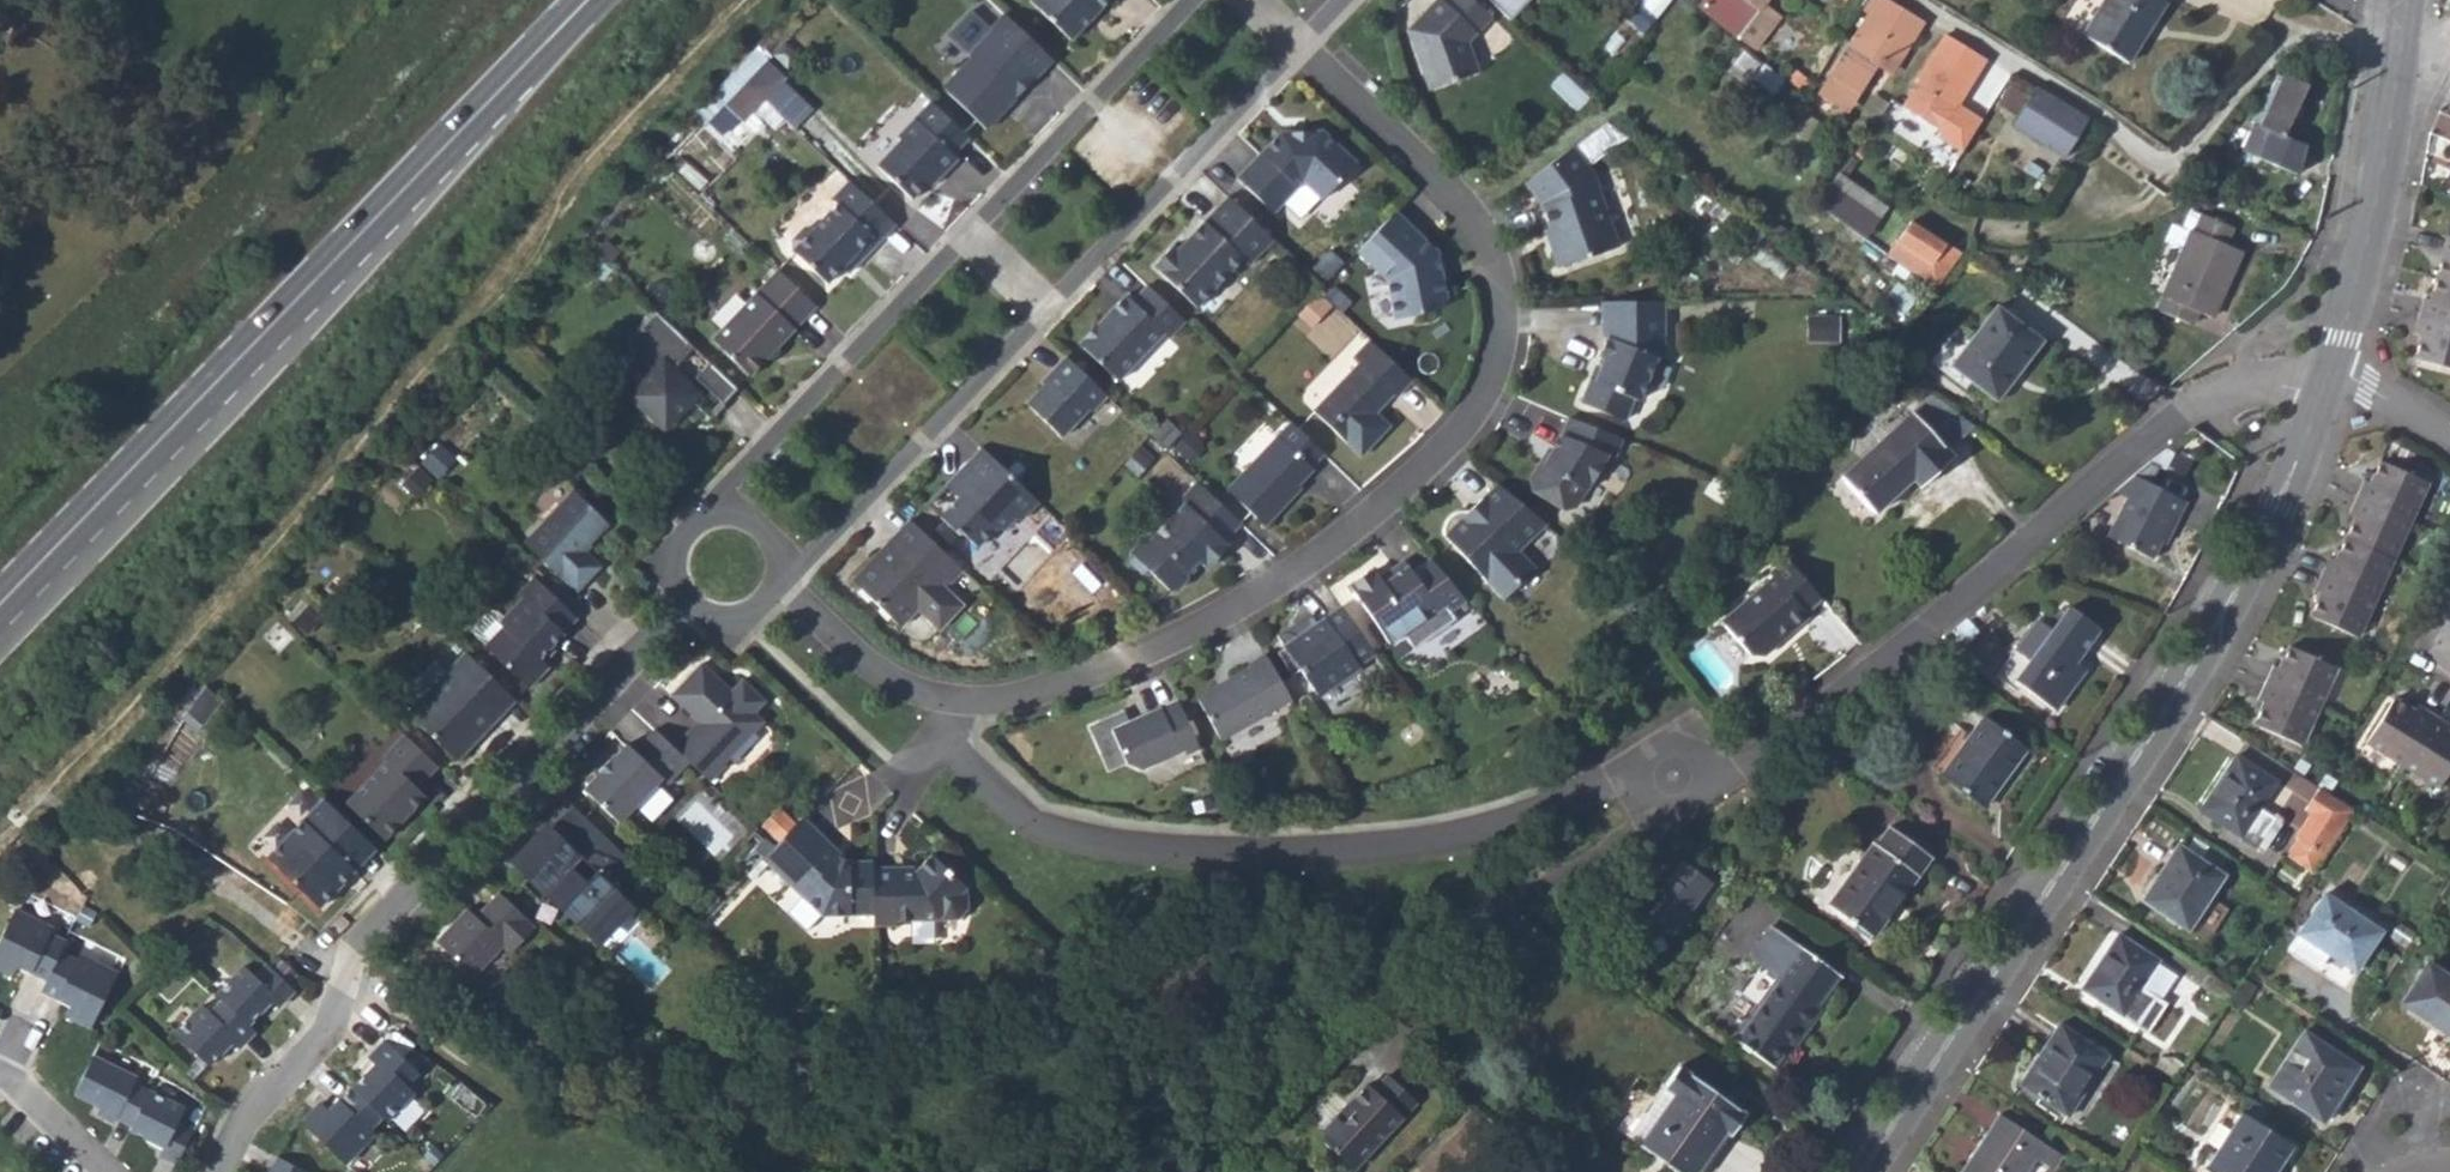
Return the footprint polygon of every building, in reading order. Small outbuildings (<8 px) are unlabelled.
[(1026,5),(1067,44),(1109,0),(1030,0),(1026,5)] [(1487,0),(1437,0),(1415,23),(1435,83),(1483,67),(1473,36),(1497,10),(1487,0)] [(1629,16),(1647,30),(1672,0),(1642,0),(1629,16)] [(1714,4),(1707,13),(1728,29),(1750,3),(1758,8),(1764,0),(1739,0),(1738,1),(1737,0),(1717,0),(1714,4)] [(1832,100),(1844,82),(1856,89),(1877,56),(1892,65),(1919,20),(1887,0),(1868,0),(1861,11),(1869,17),(1853,42),(1849,40),(1828,73),(1823,70),(1813,88),(1832,100)] [(2163,0),(2103,0),(2080,34),(2125,63),(2164,0),(2163,0)] [(1051,61),(1003,16),(965,55),(970,59),(941,90),(984,131),(1014,99),(1010,96),(1029,77),(1033,80),(1051,61)] [(1984,59),(1942,34),(1914,80),(1916,81),(1900,106),(1919,119),(1936,132),(1933,137),(1956,154),(1977,122),(1955,108),(1984,59)] [(766,62),(744,84),(762,100),(783,78),(766,62)] [(2303,143),(2282,134),(2305,84),(2280,73),(2278,77),(2275,75),(2265,94),(2262,93),(2249,120),(2252,122),(2240,150),(2295,173),(2302,150),(2303,143)] [(1029,77),(1010,96),(1014,99),(1033,80),(1029,77)] [(744,84),(723,107),(740,123),(762,100),(744,84)] [(2016,122),(2060,151),(2082,120),(2036,90),(2016,122)] [(1998,113),(2012,123),(2025,102),(2011,93),(1998,113)] [(969,141),(929,104),(896,138),(899,142),(875,168),(911,202),(926,185),(936,175),(940,178),(956,160),(952,158),(969,141)] [(1281,136),(1236,180),(1270,216),(1295,192),(1308,192),(1320,205),(1355,169),(1322,136),(1281,136)] [(1572,148),(1524,183),(1540,204),(1549,229),(1553,240),(1548,241),(1558,269),(1618,248),(1593,175),(1572,148)] [(1825,189),(1831,194),(1842,177),(1837,173),(1825,189)] [(936,175),(926,185),(930,189),(940,178),(936,175)] [(1897,215),(1842,177),(1831,194),(1885,231),(1897,215)] [(887,220),(848,183),(831,201),(836,206),(813,229),(803,229),(790,242),(791,253),(824,285),(840,268),(853,254),(859,260),(876,242),(870,237),(887,220)] [(1272,242),(1226,198),(1176,251),(1171,247),(1152,267),(1194,309),(1241,261),(1247,267),(1272,242)] [(2198,211),(2195,216),(2190,229),(2155,309),(2190,324),(2196,312),(2209,317),(2239,250),(2226,243),(2233,227),(2198,211)] [(2180,225),(2190,229),(2195,216),(2185,212),(2180,225)] [(1389,217),(1352,257),(1381,286),(1388,324),(1433,316),(1439,304),(1435,281),(1431,282),(1427,262),(1431,258),(1389,217)] [(1914,222),(1892,258),(1944,291),(1964,257),(1914,222)] [(1544,231),(1548,241),(1553,240),(1549,229),(1544,231)] [(2449,366),(2449,234),(2433,297),(2426,295),(2416,331),(2423,333),(2418,356),(2449,366)] [(853,254),(840,268),(846,275),(859,260),(853,254)] [(776,272),(710,341),(749,378),(815,308),(776,272)] [(1183,322),(1146,287),(1131,303),(1124,296),(1082,341),(1081,349),(1116,382),(1161,335),(1167,340),(1183,322)] [(1318,293),(1313,298),(1325,308),(1309,324),(1312,327),(1331,307),(1318,293)] [(1325,308),(1313,298),(1298,313),(1309,324),(1325,308)] [(1661,302),(1601,303),(1602,337),(1606,340),(1600,353),(1605,355),(1594,381),(1590,379),(1580,404),(1622,422),(1631,400),(1637,402),(1654,358),(1662,339),(1661,302)] [(1950,366),(1994,399),(2040,341),(1995,307),(1950,366)] [(693,349),(655,313),(624,346),(654,375),(632,399),(664,431),(696,398),(671,374),(693,349)] [(1837,317),(1807,318),(1807,341),(1838,341),(1837,317)] [(1407,378),(1365,339),(1348,356),(1355,361),(1309,409),(1355,453),(1384,424),(1370,411),(1365,407),(1370,402),(1379,401),(1387,393),(1390,395),(1407,378)] [(1605,355),(1600,353),(1590,379),(1594,381),(1605,355)] [(1105,397),(1065,358),(1050,374),(1053,376),(1025,405),(1061,439),(1088,410),(1091,412),(1105,397)] [(737,391),(708,364),(694,379),(722,406),(737,391)] [(1911,412),(1944,448),(1970,424),(1930,395),(1911,412)] [(1365,407),(1370,411),(1379,401),(1370,402),(1365,407)] [(1951,456),(1944,448),(1911,412),(1841,475),(1874,511),(1909,479),(1917,487),(1951,456)] [(1620,440),(1568,419),(1560,436),(1550,452),(1542,464),(1538,462),(1529,475),(1531,487),(1560,508),(1573,506),(1607,456),(1613,459),(1620,440)] [(1322,455),(1289,424),(1226,491),(1263,527),(1291,498),(1288,495),(1296,487),(1311,471),(1309,469),(1322,455)] [(2186,476),(2193,458),(2167,447),(2160,465),(2186,476)] [(1037,503),(979,449),(956,473),(958,474),(951,495),(955,498),(937,517),(954,533),(956,531),(972,545),(991,525),(1002,526),(1013,515),(1020,520),(1037,503)] [(1546,450),(1538,462),(1542,464),(1550,452),(1546,450)] [(2305,617),(2352,638),(2422,483),(2376,462),(2366,483),(2359,481),(2343,516),(2350,519),(2330,561),(2324,558),(2308,591),(2316,594),(2305,617)] [(1222,508),(1179,468),(1171,476),(1170,485),(1134,524),(1126,523),(1113,536),(1112,546),(1125,559),(1134,557),(1152,575),(1160,573),(1171,563),(1171,557),(1182,545),(1185,548),(1193,548),(1206,535),(1206,526),(1222,508)] [(2186,502),(2133,476),(2129,480),(2114,492),(2125,498),(2115,518),(2122,521),(2113,540),(2152,559),(2172,519),(2177,521),(2186,502)] [(1514,550),(1540,522),(1493,483),(1473,504),(1476,507),(1469,515),(1465,512),(1461,512),(1457,512),(1455,513),(1451,514),(1448,516),(1446,519),(1444,523),(1442,526),(1441,531),(1442,537),(1500,598),(1531,566),(1514,550)] [(1296,487),(1288,495),(1291,498),(1299,489),(1296,487)] [(607,526),(572,493),(523,545),(557,578),(558,576),(576,593),(599,568),(582,552),(607,526)] [(1473,504),(1465,512),(1469,515),(1476,507),(1473,504)] [(961,571),(909,522),(886,546),(891,550),(884,558),(879,553),(852,582),(899,628),(917,610),(938,630),(961,606),(944,590),(961,571)] [(1171,557),(1171,563),(1185,548),(1182,545),(1171,557)] [(886,546),(879,553),(884,558),(891,550),(886,546)] [(1819,598),(1784,560),(1768,575),(1771,578),(1720,623),(1750,656),(1762,656),(1778,643),(1778,635),(1787,626),(1792,631),(1807,617),(1804,613),(1819,598)] [(1465,603),(1430,561),(1411,574),(1404,563),(1392,571),(1392,580),(1381,586),(1377,580),(1375,577),(1366,575),(1353,583),(1351,593),(1364,613),(1372,616),(1371,624),(1385,645),(1400,635),(1407,645),(1416,647),(1447,627),(1448,618),(1446,614),(1465,603)] [(1392,580),(1392,571),(1377,580),(1381,586),(1392,580)] [(575,620),(532,579),(517,594),(522,600),(502,620),(494,614),(487,614),(473,629),(473,637),(484,647),(483,649),(527,691),(547,670),(538,661),(562,636),(575,620)] [(2082,670),(2071,660),(2064,656),(2070,648),(2076,654),(2097,628),(2069,606),(2050,632),(2029,661),(2014,680),(2054,708),(2082,670)] [(1371,652),(1340,607),(1316,624),(1309,615),(1293,623),(1296,629),(1289,632),(1272,633),(1281,646),(1273,651),(1288,676),(1297,670),(1315,696),(1339,678),(1337,676),(1371,652)] [(2012,648),(2029,661),(2050,632),(2033,621),(2012,648)] [(1293,623),(1272,633),(1289,632),(1296,629),(1293,623)] [(2064,656),(2071,660),(2076,654),(2070,648),(2064,656)] [(2251,726),(2297,746),(2332,670),(2286,648),(2277,668),(2270,666),(2255,700),(2262,703),(2251,726)] [(405,714),(457,764),(494,725),(486,717),(507,695),(463,653),(405,714)] [(1290,701),(1264,657),(1247,667),(1248,670),(1231,679),(1232,682),(1220,689),(1218,687),(1196,699),(1220,741),(1290,701)] [(729,693),(700,666),(669,698),(697,724),(700,727),(691,736),(688,733),(672,749),(687,763),(709,784),(724,768),(722,765),(762,724),(753,715),(763,703),(740,681),(729,693)] [(1231,679),(1218,687),(1220,689),(1232,682),(1231,679)] [(219,702),(204,688),(183,710),(199,725),(219,702)] [(515,703),(507,695),(486,717),(494,725),(515,703)] [(2435,787),(2449,763),(2449,736),(2442,731),(2446,724),(2413,705),(2409,710),(2389,698),(2362,742),(2435,787)] [(1197,744),(1177,702),(1136,720),(1138,724),(1130,727),(1128,723),(1122,712),(1089,728),(1108,769),(1125,762),(1125,763),(1141,769),(1151,764),(1153,755),(1175,745),(1183,750),(1197,744)] [(1939,775),(1982,805),(2025,746),(1982,714),(1939,775)] [(697,724),(688,733),(691,736),(700,727),(697,724)] [(672,749),(654,731),(633,753),(626,746),(610,763),(608,761),(597,773),(599,775),(583,792),(619,825),(660,780),(667,785),(687,763),(672,749)] [(436,769),(403,737),(381,759),(385,764),(345,806),(383,842),(425,798),(415,790),(436,769)] [(2200,811),(2263,850),(2279,825),(2281,821),(2280,817),(2278,815),(2276,814),(2273,814),(2271,816),(2257,807),(2274,780),(2235,755),(2200,811)] [(2295,836),(2298,838),(2324,855),(2354,810),(2318,786),(2303,809),(2309,813),(2295,836)] [(366,842),(323,800),(266,860),(318,910),(342,885),(333,877),(345,864),(366,842)] [(594,828),(573,808),(554,827),(575,847),(594,828)] [(894,868),(871,868),(871,862),(847,862),(836,858),(822,845),(826,842),(801,819),(761,861),(820,917),(872,916),(872,926),(895,926),(895,922),(956,919),(967,910),(964,899),(961,896),(964,894),(931,857),(919,868),(915,872),(894,872),(894,868)] [(1828,905),(1872,936),(1929,855),(1889,826),(1875,845),(1872,843),(1828,905)] [(627,860),(594,828),(575,847),(594,866),(600,860),(614,874),(627,860)] [(553,844),(546,838),(536,849),(530,844),(513,861),(530,877),(522,886),(539,903),(547,894),(563,911),(567,907),(582,922),(578,926),(595,943),(628,909),(611,892),(617,887),(613,884),(600,871),(600,872),(585,887),(583,884),(581,881),(578,878),(574,875),(570,872),(578,863),(575,859),(573,857),(571,854),(570,852),(570,849),(569,846),(567,844),(565,843),(563,841),(561,841),(558,841),(555,842),(553,844)] [(2286,858),(2311,874),(2324,855),(2298,838),(2286,858)] [(847,862),(826,842),(822,845),(836,858),(847,862)] [(2140,900),(2185,930),(2220,875),(2177,845),(2140,900)] [(1641,908),(1624,918),(1637,943),(1665,928),(1671,933),(1712,881),(1684,859),(1672,875),(1666,871),(1654,886),(1657,888),(1649,899),(1639,904),(1641,908)] [(600,860),(594,866),(600,872),(600,871),(613,884),(632,865),(627,860),(614,874),(600,860)] [(345,864),(333,877),(342,885),(354,872),(345,864)] [(466,911),(435,943),(472,979),(502,947),(510,955),(534,929),(498,894),(475,919),(466,911)] [(2269,923),(2275,928),(2294,900),(2287,895),(2269,923)] [(2322,895),(2296,935),(2325,953),(2351,971),(2377,932),(2322,895)] [(45,982),(58,956),(63,945),(48,937),(50,931),(12,913),(0,938),(0,973),(10,978),(16,967),(45,982)] [(1772,1066),(1788,1046),(1785,1044),(1793,1032),(1802,1036),(1821,1009),(1817,1004),(1838,975),(1770,926),(1748,957),(1777,978),(1734,1037),(1742,1043),(1740,1047),(1746,1051),(1749,1049),(1772,1066)] [(2285,953),(2314,971),(2325,953),(2296,935),(2285,953)] [(2163,1007),(2158,1005),(2139,991),(2154,967),(2157,963),(2115,936),(2080,990),(2146,1033),(2163,1007)] [(58,956),(45,982),(40,993),(70,1008),(64,1018),(89,1030),(115,976),(76,957),(74,963),(58,956)] [(218,994),(224,1000),(248,1024),(271,1001),(278,1007),(293,992),(288,988),(299,976),(283,961),(272,973),(266,966),(256,977),(245,967),(218,994)] [(2426,966),(2401,1004),(2449,1036),(2449,982),(2426,966)] [(2139,991),(2158,1005),(2173,981),(2154,967),(2139,991)] [(2199,989),(2224,1005),(2233,991),(2208,974),(2199,989)] [(238,1048),(255,1031),(248,1024),(224,1000),(211,1012),(203,1004),(175,1032),(208,1065),(231,1041),(238,1048)] [(2019,1084),(2066,1115),(2104,1058),(2057,1026),(2019,1084)] [(1788,1046),(1792,1049),(1802,1036),(1793,1032),(1785,1044),(1788,1046)] [(2264,1088),(2320,1124),(2355,1070),(2301,1034),(2264,1088)] [(351,1091),(381,1119),(385,1124),(412,1095),(404,1087),(416,1074),(383,1043),(367,1060),(374,1068),(351,1091)] [(115,1120),(131,1128),(147,1093),(132,1085),(134,1080),(90,1059),(72,1096),(99,1109),(96,1116),(113,1124),(115,1120)] [(1678,1171),(1694,1171),(1723,1133),(1728,1135),(1743,1115),(1679,1067),(1629,1136),(1678,1171)] [(1353,1171),(1415,1102),(1386,1076),(1372,1092),(1366,1085),(1347,1106),(1354,1112),(1348,1118),(1335,1119),(1323,1133),(1324,1145),(1353,1171)] [(319,1106),(301,1126),(344,1167),(373,1136),(368,1132),(381,1119),(351,1091),(350,1091),(328,1115),(319,1106)] [(147,1093),(131,1128),(128,1132),(163,1149),(159,1158),(175,1165),(191,1131),(176,1124),(183,1110),(147,1093)] [(1354,1112),(1347,1106),(1335,1119),(1348,1118),(1354,1112)] [(2033,1159),(2050,1170),(2059,1155),(1998,1115),(1960,1171),(2024,1171),(2033,1159)] [(2209,1171),(2272,1171),(2289,1145),(2240,1115),(2205,1170),(2209,1171)] [(279,1158),(272,1171),(308,1171),(279,1158)]
